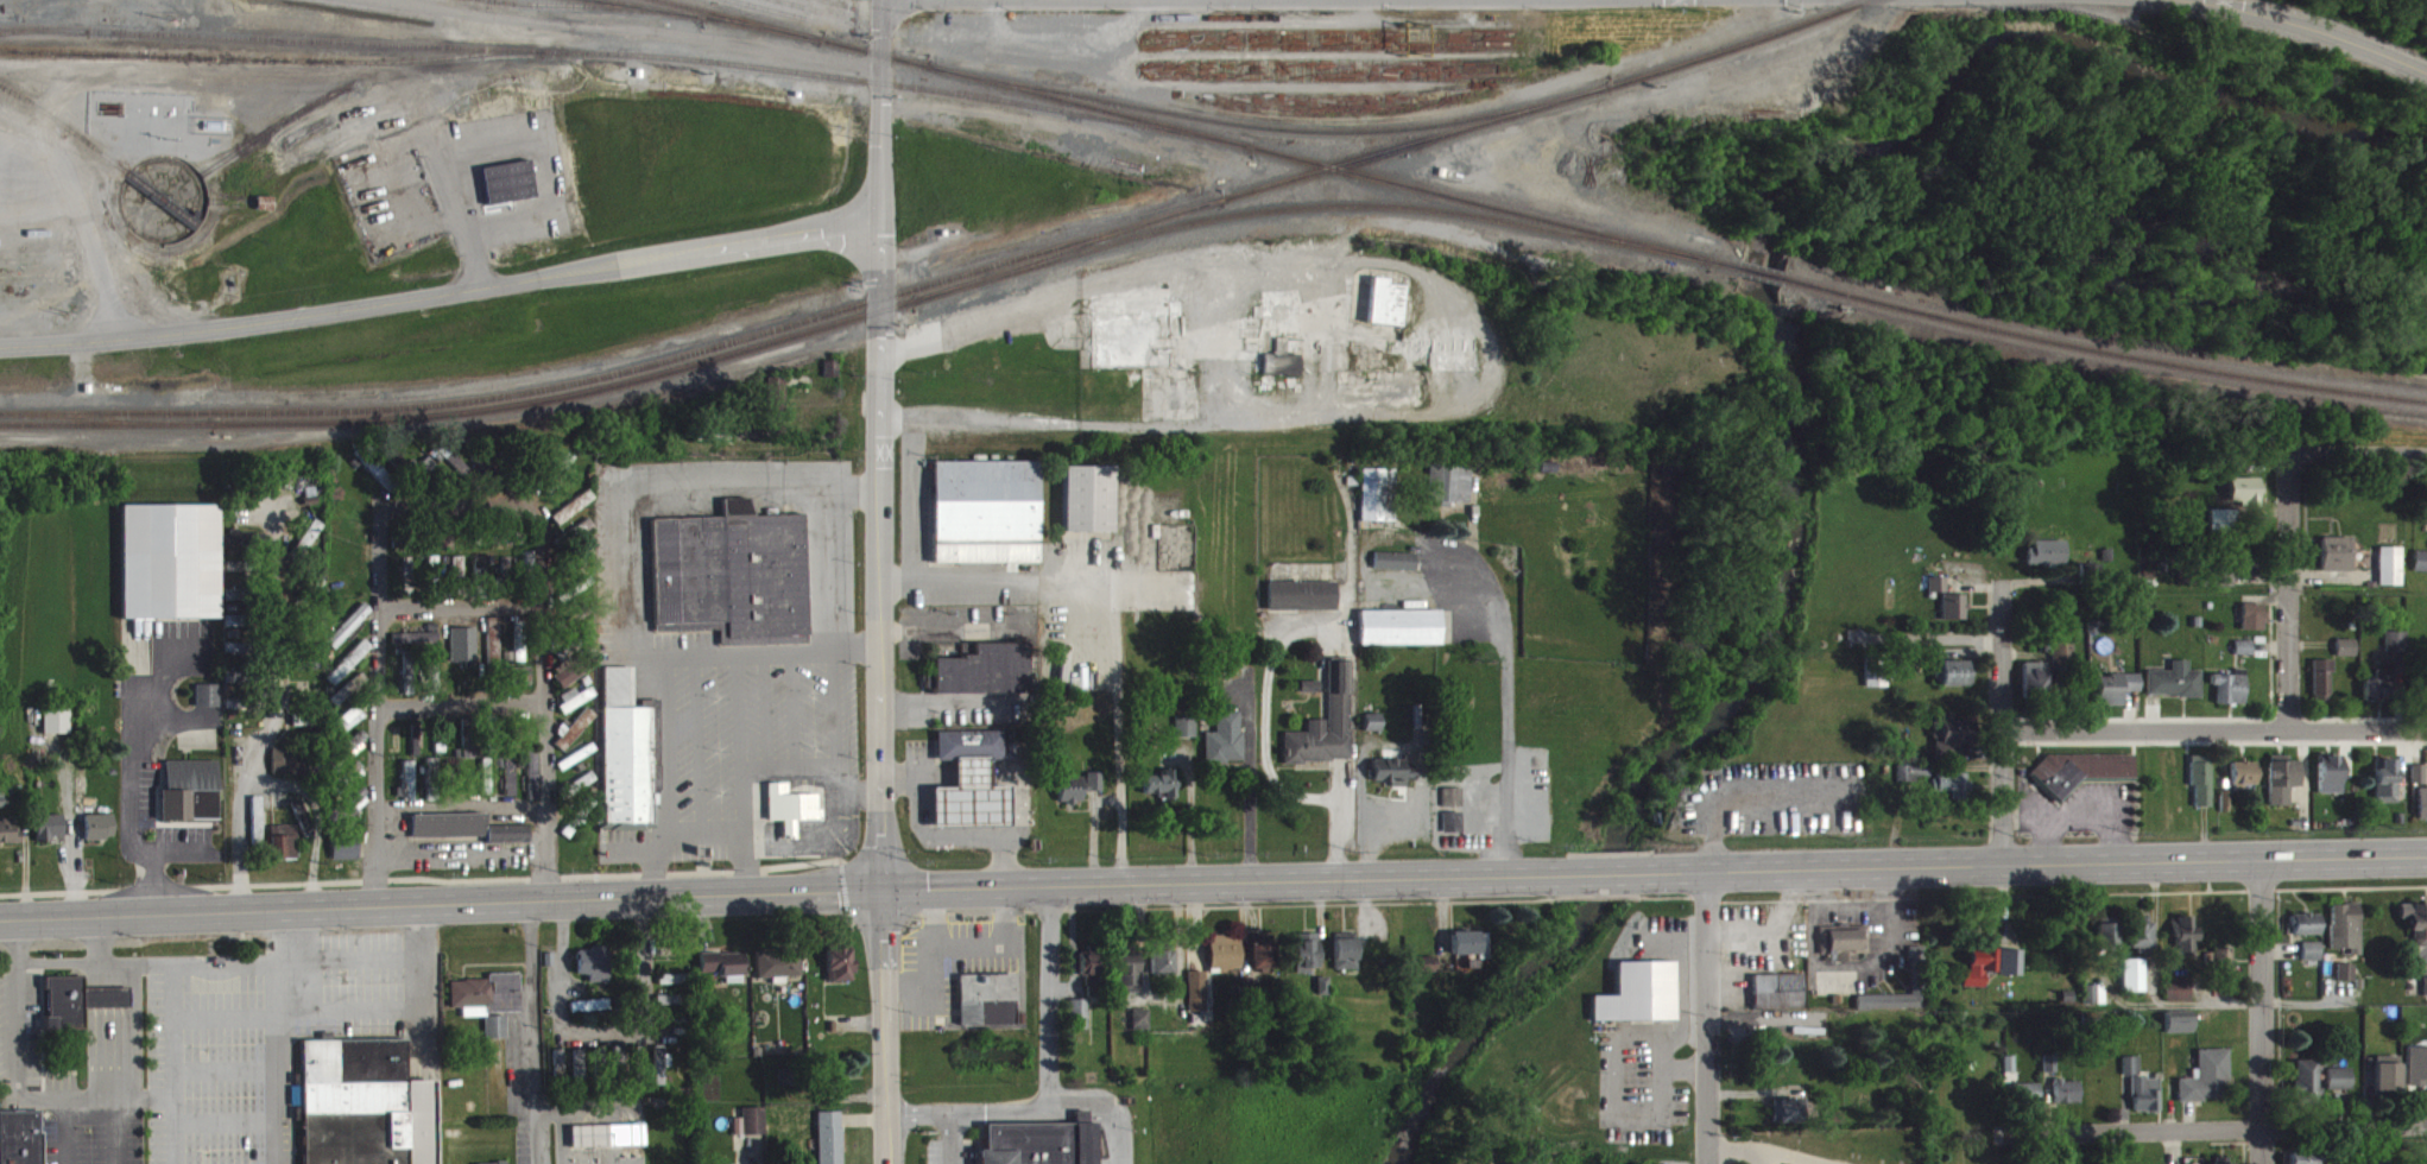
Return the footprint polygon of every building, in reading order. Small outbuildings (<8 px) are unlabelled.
[(537,209),(533,171),(484,176),(488,214),(537,209)] [(259,207),(259,213),(259,221),(276,221),(276,213),(276,207),(259,207)] [(1400,336),(1402,296),(1386,295),(1387,288),(1370,287),(1368,334),(1400,336)] [(1301,386),(1301,365),(1264,365),(1264,386),(1301,386)] [(936,472),(936,552),(936,573),(1041,573),(1041,552),(1041,472),(936,472)] [(1431,474),(1430,511),(1472,512),(1472,475),(1431,474)] [(1066,541),(1115,542),(1116,477),(1066,476),(1066,541)] [(1362,531),(1392,531),(1392,479),(1363,479),(1362,531)] [(2262,512),(2263,488),(2231,487),(2231,512),(2262,512)] [(597,509),(592,500),(562,519),(568,527),(597,509)] [(807,524),(755,526),(755,508),(727,509),(727,527),(655,529),(659,641),(722,639),(723,655),(811,653),(807,524)] [(124,629),(222,628),(221,515),(123,516),(124,629)] [(2236,520),(2212,519),(2211,541),(2235,542),(2236,520)] [(2323,581),(2353,582),(2354,548),(2323,547),(2323,581)] [(2067,551),(2031,551),(2032,575),(2068,575),(2067,551)] [(2380,595),(2403,595),(2404,557),(2381,557),(2380,595)] [(1376,580),(1417,581),(1418,563),(1377,562),(1376,580)] [(454,566),(454,588),(465,589),(466,566),(454,566)] [(1949,587),(1931,588),(1931,602),(1950,601),(1949,587)] [(1339,591),(1270,592),(1271,621),(1339,620),(1339,591)] [(1968,630),(1968,604),(1944,605),(1945,630),(1968,630)] [(373,620),(364,612),(328,652),(336,660),(373,620)] [(2267,640),(2268,614),(2245,613),(2244,640),(2267,640)] [(1361,621),(1361,655),(1442,654),(1442,620),(1361,621)] [(501,627),(489,628),(490,675),(504,675),(505,696),(533,695),(532,677),(514,677),(514,662),(502,662),(501,627)] [(530,632),(516,632),(517,669),(531,669),(530,632)] [(478,638),(453,638),(453,671),(478,671),(478,638)] [(440,642),(394,643),(395,655),(441,654),(440,642)] [(2409,642),(2388,642),(2388,663),(2409,663),(2409,642)] [(328,689),(336,696),(374,657),(365,649),(328,689)] [(2338,666),(2357,666),(2358,649),(2339,649),(2338,666)] [(2076,650),(2054,650),(2053,681),(2075,682),(2076,650)] [(2236,665),(2254,665),(2254,651),(2236,651),(2236,665)] [(1029,702),(1029,653),(963,653),(963,668),(936,668),(936,685),(928,685),(928,702),(1029,702)] [(413,662),(403,661),(402,703),(412,703),(413,662)] [(563,698),(597,679),(587,662),(553,681),(563,698)] [(2203,707),(2203,680),(2190,680),(2190,671),(2173,670),(2173,681),(2149,680),(2148,706),(2203,707)] [(2333,670),(2315,670),(2314,711),(2332,712),(2333,670)] [(1352,671),(1330,671),(1330,730),(1310,730),(1310,742),(1285,742),(1285,771),(1352,771),(1352,671)] [(1975,696),(1974,671),(1938,672),(1939,696),(1975,696)] [(2024,702),(2049,703),(2050,673),(2025,672),(2024,702)] [(636,677),(604,677),(604,833),(656,833),(656,815),(658,815),(658,803),(653,803),(653,736),(661,736),(661,710),(636,710),(636,677)] [(441,700),(440,678),(426,678),(426,701),(441,700)] [(2366,710),(2397,711),(2398,680),(2378,679),(2377,690),(2366,689),(2366,710)] [(2100,685),(2100,716),(2125,716),(2125,702),(2142,702),(2142,684),(2100,685)] [(2212,695),(2219,696),(2218,713),(2246,714),(2247,685),(2213,684),(2212,695)] [(1303,702),(1321,703),(1322,691),(1303,691),(1303,702)] [(221,694),(198,694),(198,716),(221,717),(221,694)] [(559,707),(567,723),(598,707),(593,697),(580,704),(577,698),(559,707)] [(371,721),(363,711),(335,733),(343,743),(371,721)] [(72,717),(46,716),(45,743),(71,743),(72,717)] [(598,726),(589,718),(556,754),(565,762),(598,726)] [(1243,772),(1244,722),(1218,721),(1217,742),(1207,742),(1207,771),(1243,772)] [(318,736),(319,723),(295,722),(294,735),(318,736)] [(1974,731),(1957,730),(1957,723),(1942,723),(1942,732),(1933,732),(1933,749),(1937,749),(1937,768),(1967,768),(1967,756),(1974,756),(1974,731)] [(1366,741),(1383,741),(1382,724),(1365,724),(1366,741)] [(1198,747),(1197,725),(1177,726),(1178,748),(1198,747)] [(999,758),(998,727),(933,728),(933,760),(999,758)] [(436,740),(437,762),(447,761),(446,740),(436,740)] [(363,742),(337,757),(346,771),(371,756),(363,742)] [(986,754),(949,754),(949,771),(950,784),(927,784),(928,825),(1006,824),(1006,783),(986,783),(986,771),(986,754)] [(273,783),(306,784),(306,760),(274,759),(273,783)] [(540,809),(539,761),(528,761),(530,810),(540,809)] [(1375,769),(1374,794),(1407,795),(1408,790),(1417,790),(1418,764),(1407,764),(1407,770),(1375,769)] [(2136,764),(2045,765),(2045,776),(2034,776),(2034,797),(2055,797),(2055,802),(2082,802),(2082,788),(2136,788),(2136,764)] [(2196,817),(2212,817),(2213,766),(2192,766),(2191,796),(2197,796),(2196,817)] [(2343,804),(2344,766),(2320,766),(2319,803),(2343,804)] [(2271,816),(2292,816),(2291,797),(2299,797),(2299,768),(2269,768),(2271,816)] [(2378,813),(2398,813),(2398,769),(2377,769),(2378,813)] [(221,830),(220,770),(167,771),(167,800),(162,800),(163,831),(221,830)] [(368,782),(358,772),(345,785),(354,795),(368,782)] [(416,772),(405,772),(405,811),(416,810),(416,772)] [(2233,772),(2233,801),(2244,801),(2244,795),(2258,795),(2258,772),(2233,772)] [(1931,791),(1931,775),(1899,775),(1899,790),(1931,791)] [(2426,794),(2426,777),(2426,775),(2413,775),(2413,794),(2426,794)] [(1177,780),(1165,780),(1165,785),(1146,786),(1146,804),(1168,803),(1168,810),(1178,810),(1177,780)] [(597,790),(592,781),(574,793),(579,801),(597,790)] [(1104,783),(1089,783),(1089,801),(1104,801),(1104,783)] [(1971,784),(1936,783),(1936,808),(1970,809),(1971,784)] [(1085,787),(1061,787),(1060,813),(1084,813),(1085,787)] [(819,804),(790,805),(790,793),(769,793),(770,831),(784,831),(784,849),(798,848),(797,831),(824,830),(824,820),(819,820),(819,804)] [(349,830),(373,810),(363,798),(339,818),(349,830)] [(294,812),(305,847),(314,845),(303,809),(294,812)] [(87,825),(88,850),(116,849),(115,824),(87,825)] [(414,825),(414,849),(531,848),(531,835),(488,836),(488,824),(414,825)] [(38,852),(53,851),(53,847),(65,847),(64,825),(37,825),(38,852)] [(23,853),(23,841),(17,841),(16,830),(0,830),(0,853),(23,853)] [(271,835),(272,869),(299,868),(298,835),(271,835)] [(361,869),(360,842),(333,842),(333,870),(361,869)] [(2363,965),(2361,914),(2332,914),(2333,959),(2352,958),(2352,966),(2363,965)] [(2402,929),(2412,928),(2413,957),(2421,957),(2422,986),(2426,986),(2426,914),(2402,915),(2402,929)] [(2322,946),(2323,924),(2296,924),(2295,945),(2322,946)] [(2193,928),(2176,928),(2176,962),(2198,962),(2198,937),(2194,937),(2193,928)] [(2153,958),(2153,933),(2130,932),(2130,958),(2153,958)] [(2120,933),(2100,934),(2100,961),(2120,960),(2120,933)] [(1838,972),(1859,971),(1859,960),(1871,960),(1870,938),(1822,940),(1822,963),(1838,962),(1838,972)] [(1454,965),(1479,964),(1479,969),(1488,969),(1487,942),(1453,942),(1454,965)] [(1298,983),(1321,982),(1321,943),(1297,944),(1298,983)] [(1337,980),(1360,980),(1359,943),(1336,943),(1337,980)] [(1211,980),(1242,980),(1241,945),(1211,946),(1211,980)] [(1252,952),(1253,979),(1276,979),(1275,951),(1252,952)] [(2304,970),(2322,971),(2323,952),(2304,952),(2304,970)] [(1142,956),(1115,957),(1116,1003),(1143,1003),(1142,956)] [(579,958),(579,985),(591,984),(591,993),(611,992),(610,957),(579,958)] [(828,959),(829,992),(855,991),(854,958),(828,959)] [(1999,959),(1972,958),(1971,984),(1964,984),(1964,997),(1986,998),(1987,982),(1998,983),(1999,959)] [(2214,976),(2235,977),(2236,958),(2215,958),(2214,976)] [(1082,985),(1088,985),(1089,1008),(1101,1008),(1101,959),(1082,959),(1082,985)] [(2025,960),(2003,959),(2002,985),(2024,986),(2025,960)] [(1177,960),(1151,960),(1152,985),(1177,984),(1177,960)] [(802,987),(801,961),(759,962),(759,988),(802,987)] [(703,982),(721,982),(721,989),(739,988),(739,987),(747,986),(746,963),(703,964),(703,982)] [(1415,983),(1438,982),(1438,967),(1415,967),(1415,983)] [(2146,969),(2125,969),(2125,1002),(2146,1002),(2146,969)] [(1675,971),(1616,972),(1617,1006),(1592,1006),(1592,1031),(1675,1030),(1675,971)] [(2340,991),(2356,992),(2357,974),(2340,974),(2340,991)] [(1208,982),(1190,982),(1191,1021),(1208,1021),(1208,982)] [(522,983),(491,983),(491,990),(453,990),(453,1019),(465,1019),(465,1025),(480,1025),(480,1022),(522,1022),(522,983)] [(661,995),(694,994),(694,984),(661,985),(661,995)] [(1755,985),(1755,1019),(1804,1018),(1803,984),(1755,985)] [(962,1036),(1019,1036),(1019,985),(961,985),(962,1036)] [(131,1018),(131,998),(86,999),(85,987),(47,987),(48,1041),(86,1041),(86,1018),(131,1018)] [(1330,987),(1319,988),(1320,1005),(1331,1005),(1330,987)] [(2192,990),(2167,990),(2168,1010),(2192,1010),(2192,990)] [(658,1005),(658,1015),(684,1015),(684,1005),(658,1005)] [(573,1011),(573,1022),(616,1020),(616,1010),(573,1011)] [(1072,1010),(1073,1040),(1089,1039),(1089,1010),(1072,1010)] [(1150,1020),(1134,1020),(1134,1042),(1151,1042),(1150,1020)] [(509,1025),(487,1026),(487,1050),(509,1049),(509,1025)] [(2194,1042),(2194,1027),(2167,1028),(2167,1043),(2194,1042)] [(409,1091),(409,1050),(305,1050),(305,1163),(437,1163),(437,1091),(409,1091)] [(670,1056),(655,1056),(657,1096),(667,1095),(666,1077),(670,1077),(670,1056)] [(600,1081),(610,1081),(609,1059),(599,1059),(600,1081)] [(2199,1060),(2200,1079),(2193,1079),(2193,1089),(2180,1089),(2181,1111),(2231,1109),(2230,1059),(2199,1060)] [(576,1094),(589,1094),(590,1060),(576,1060),(576,1094)] [(2044,1083),(2057,1083),(2058,1065),(2045,1064),(2044,1083)] [(2017,1094),(2017,1066),(2008,1066),(2009,1114),(2041,1114),(2041,1093),(2017,1094)] [(2142,1067),(2125,1066),(2124,1085),(2134,1085),(2134,1122),(2161,1122),(2161,1089),(2142,1088),(2142,1067)] [(2376,1101),(2401,1102),(2402,1067),(2377,1066),(2376,1101)] [(2320,1071),(2296,1070),(2295,1112),(2319,1112),(2320,1071)] [(2353,1078),(2329,1078),(2329,1100),(2354,1100),(2353,1078)] [(2081,1090),(2055,1091),(2056,1114),(2081,1113),(2081,1090)] [(1089,1120),(1090,1163),(975,1163),(974,1147),(981,1147),(980,1122),(1070,1121),(1070,1109),(1083,1108),(1083,1120),(1089,1120)] [(1805,1132),(1804,1109),(1774,1110),(1775,1133),(1805,1132)] [(735,1145),(766,1145),(766,1117),(744,1118),(744,1129),(734,1129),(735,1145)] [(843,1122),(819,1122),(819,1163),(843,1163),(843,1122)] [(44,1123),(0,1123),(0,1163),(44,1163),(44,1123)] [(647,1134),(574,1136),(574,1158),(648,1156),(647,1134)]
